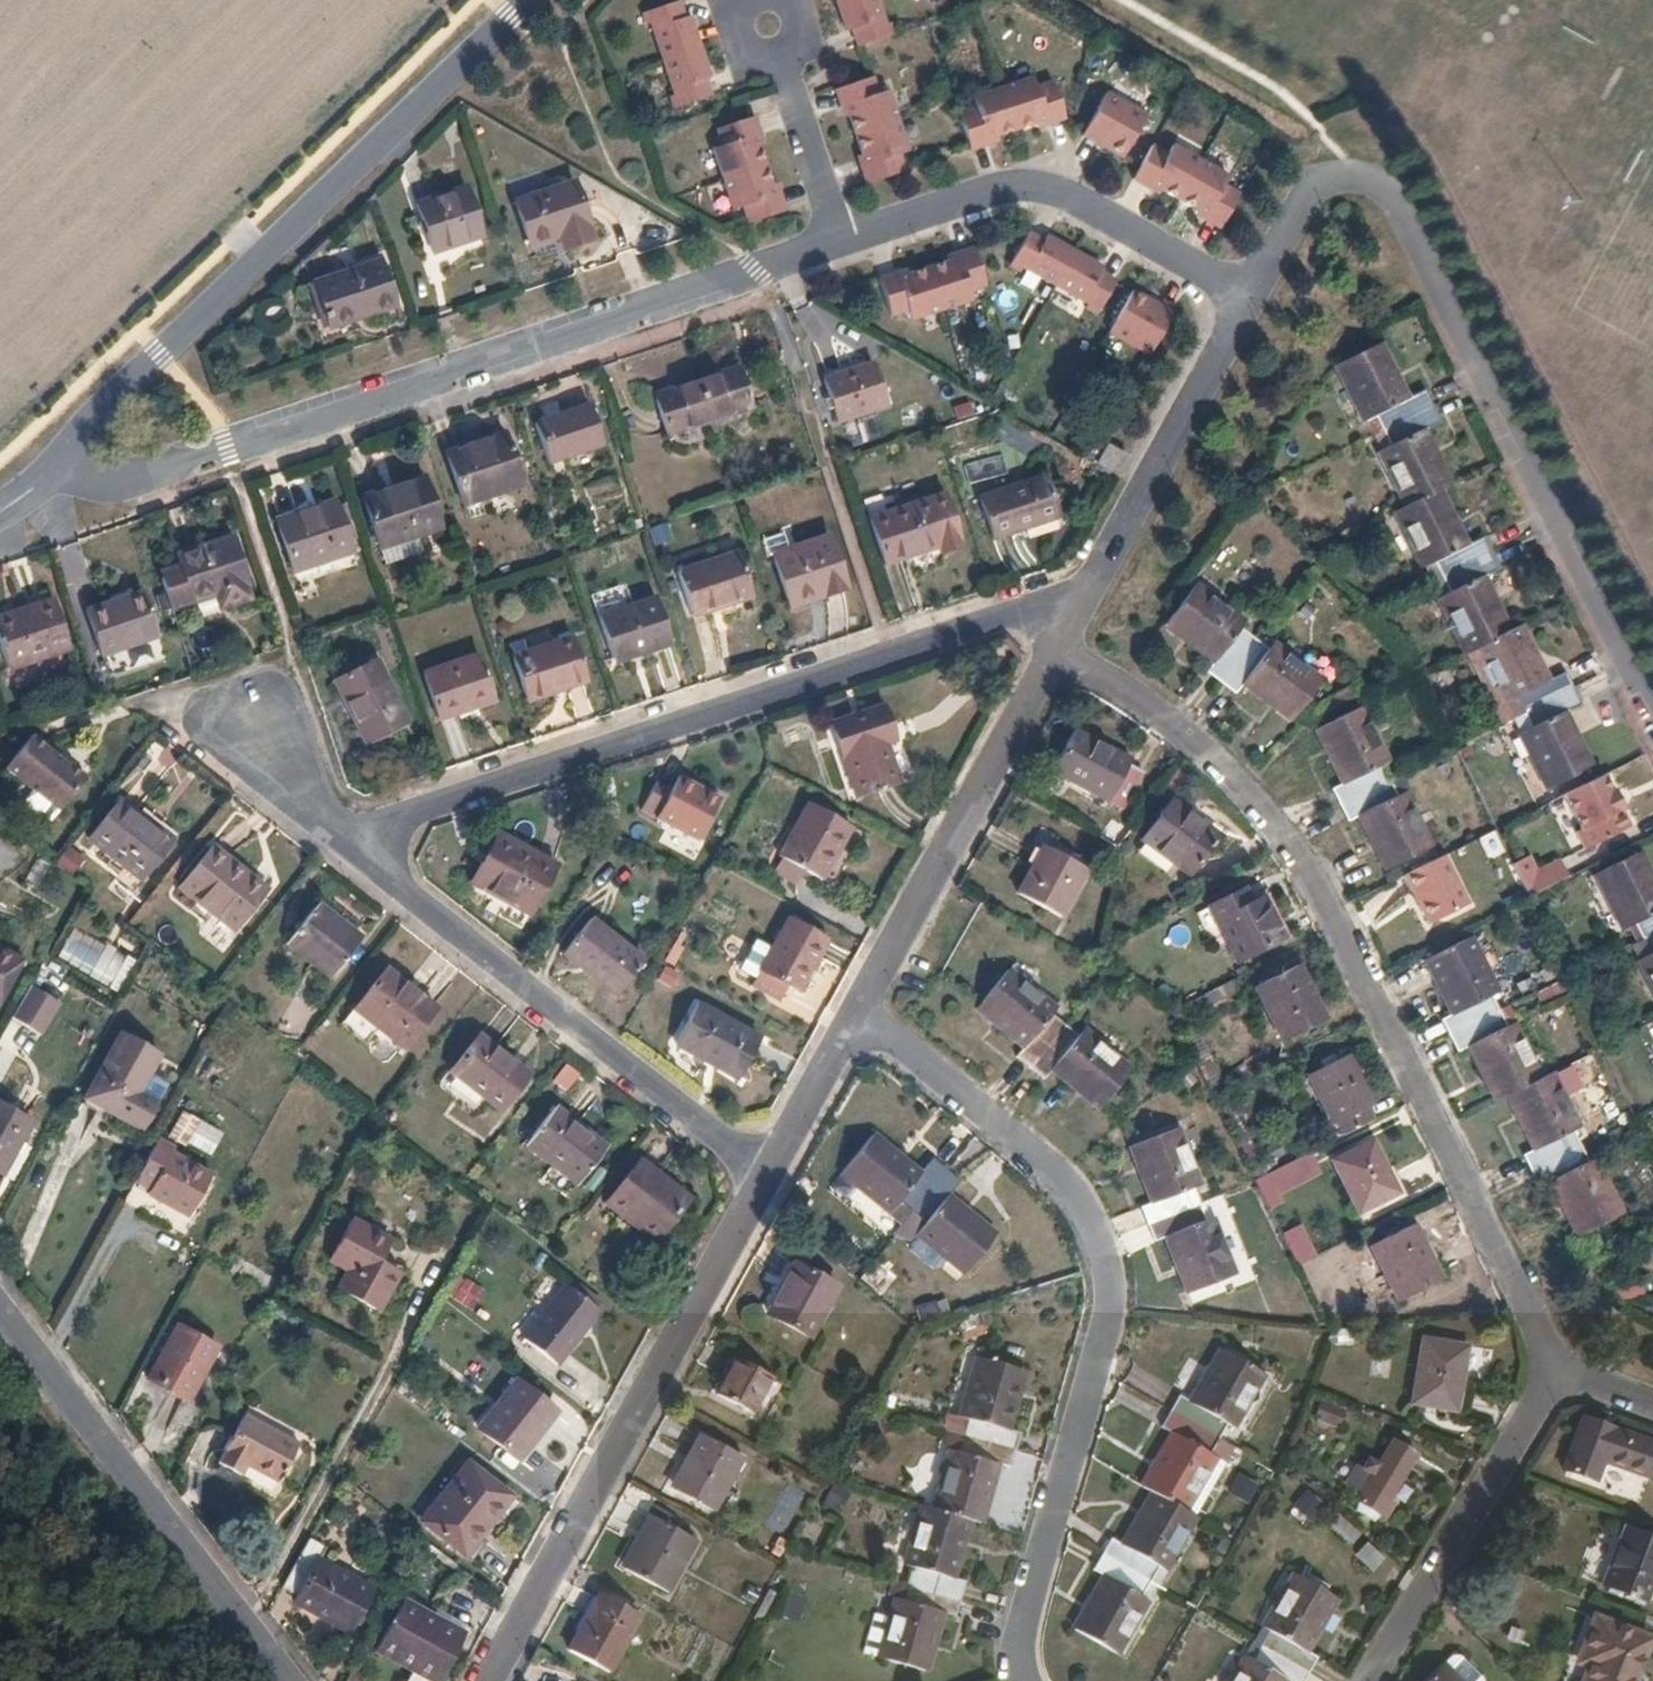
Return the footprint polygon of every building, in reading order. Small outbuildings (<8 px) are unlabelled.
[(833,3),(844,34),(849,32),(855,49),(890,38),(887,26),(881,27),(873,0),(845,0),(833,3)] [(660,62),(697,48),(687,18),(682,20),(677,2),(639,15),(643,29),(649,28),(660,62)] [(707,78),(697,48),(660,62),(671,98),(667,99),(670,110),(708,97),(703,81),(707,78)] [(843,107),(853,137),(894,123),(885,94),(874,96),(869,80),(867,81),(833,92),(838,109),(843,107)] [(999,91),(1014,133),(1043,123),(1044,128),(1063,122),(1050,86),(1033,91),(1029,81),(999,91)] [(985,142),(1014,133),(999,91),(969,101),(971,110),(954,115),(966,153),(986,146),(985,142)] [(1081,137),(1120,160),(1144,118),(1104,95),(1083,132),(1081,137)] [(720,182),(762,168),(753,138),(757,135),(752,120),(718,130),(714,132),(719,148),(710,152),(720,182)] [(894,123),(853,137),(862,167),(859,168),(864,186),(900,174),(895,158),(904,155),(894,123)] [(1151,187),(1177,203),(1197,164),(1169,148),(1163,156),(1149,148),(1137,170),(1130,182),(1148,192),(1151,187)] [(1197,164),(1177,203),(1204,218),(1201,222),(1218,232),(1237,198),(1220,189),(1225,180),(1197,164)] [(772,198),(762,168),(720,182),(731,213),(740,211),(745,226),(783,214),(777,196),(772,198)] [(564,236),(569,249),(589,242),(571,185),(514,204),(527,248),(556,239),(564,236)] [(430,256),(480,239),(464,190),(414,207),(430,256)] [(1019,270),(1051,289),(1073,254),(1045,238),(1041,243),(1024,233),(1006,268),(1017,274),(1019,270)] [(560,253),(569,249),(564,236),(556,239),(560,253)] [(925,271),(938,314),(968,304),(965,294),(982,288),(969,251),(953,257),(954,262),(925,271)] [(1073,254),(1051,289),(1084,308),(1083,311),(1093,318),(1112,284),(1099,274),(1101,270),(1073,254)] [(366,309),(369,317),(393,308),(378,263),(311,285),(324,327),(353,317),(352,313),(366,309)] [(908,324),(938,314),(925,271),(896,281),(894,276),(876,282),(887,319),(904,314),(908,324)] [(1105,336),(1147,359),(1171,317),(1129,293),(1105,336)] [(355,321),(369,317),(366,309),(352,313),(353,317),(355,321)] [(353,317),(324,327),(326,331),(355,321),(353,317)] [(1375,418),(1406,402),(1378,347),(1336,368),(1363,424),(1366,423),(1375,418)] [(835,425),(884,409),(870,367),(822,382),(835,425)] [(735,371),(693,385),(706,425),(749,410),(735,371)] [(706,425),(693,385),(652,399),(664,439),(706,425)] [(1432,409),(1424,393),(1406,402),(1375,418),(1383,434),(1432,409)] [(600,449),(587,409),(532,426),(544,467),(600,449)] [(1440,424),(1432,409),(1383,434),(1389,448),(1421,433),(1440,424)] [(1375,418),(1366,423),(1374,438),(1383,434),(1375,418)] [(1449,487),(1421,433),(1389,448),(1381,453),(1378,455),(1407,508),(1437,493),(1449,487)] [(1389,448),(1383,434),(1374,438),(1381,453),(1389,448)] [(482,449),(446,461),(460,508),(519,489),(502,436),(480,443),(482,449)] [(443,455),(446,461),(482,449),(480,443),(443,455)] [(1112,478),(1114,480),(1126,459),(1104,447),(1093,468),(1112,478)] [(1042,480),(978,501),(991,542),(1056,521),(1042,480)] [(376,552),(414,539),(438,531),(421,481),(360,500),(376,552)] [(1437,493),(1407,508),(1396,514),(1423,570),(1434,564),(1465,549),(1437,493)] [(938,545),(940,550),(942,556),(959,550),(942,497),(867,522),(882,568),(899,563),(897,558),(938,545)] [(346,547),(337,518),(332,504),(273,522),(290,575),(333,561),(330,553),(346,547)] [(345,516),(337,518),(346,547),(348,553),(356,550),(345,516)] [(222,596),(226,609),(249,602),(244,589),(246,588),(229,539),(175,557),(178,568),(181,574),(158,581),(169,613),(213,599),(222,596)] [(419,554),(414,539),(376,552),(382,567),(419,554)] [(1442,580),(1490,555),(1484,539),(1465,549),(1434,564),(1442,580)] [(819,595),(821,602),(845,594),(827,541),(770,560),(785,606),(819,595)] [(899,563),(940,550),(938,545),(897,558),(899,563)] [(330,553),(333,561),(349,555),(348,553),(346,547),(330,553)] [(1498,571),(1490,555),(1442,580),(1450,594),(1481,579),(1498,571)] [(735,557),(676,576),(689,620),(750,601),(735,557)] [(178,568),(156,575),(158,581),(181,574),(178,568)] [(1194,589),(1214,604),(1223,593),(1203,577),(1194,589)] [(1481,579),(1450,594),(1439,600),(1466,657),(1508,635),(1481,579)] [(1166,627),(1214,663),(1239,631),(1242,626),(1214,604),(1194,589),(1166,627)] [(117,648),(154,637),(140,595),(84,614),(99,660),(101,659),(107,678),(123,673),(117,654),(119,653),(117,648)] [(788,613),(821,602),(819,595),(785,606),(788,613)] [(217,612),(226,609),(222,596),(213,599),(217,612)] [(654,601),(597,620),(611,665),(669,647),(654,601)] [(0,625),(0,654),(6,671),(67,651),(52,603),(12,616),(13,621),(0,625)] [(13,621),(12,616),(0,620),(0,625),(13,621)] [(1508,635),(1466,657),(1493,710),(1517,699),(1547,684),(1519,630),(1508,635)] [(1221,685),(1252,642),(1239,631),(1214,663),(1206,674),(1221,685)] [(155,641),(154,637),(117,648),(119,653),(155,641)] [(560,687),(562,692),(584,685),(569,641),(511,661),(523,698),(560,687)] [(1243,686),(1267,652),(1252,642),(1221,685),(1235,696),(1243,686)] [(1267,652),(1243,686),(1291,722),(1319,683),(1270,647),(1267,652)] [(492,704),(476,658),(421,676),(437,722),(492,704)] [(383,735),(403,726),(405,724),(375,664),(331,685),(362,746),(383,735)] [(1525,715),(1573,691),(1565,675),(1547,684),(1517,699),(1525,715)] [(525,705),(562,692),(560,687),(523,698),(525,705)] [(1525,715),(1532,731),(1563,716),(1580,707),(1573,691),(1525,715)] [(1525,715),(1517,699),(1493,710),(1501,727),(1525,715)] [(1316,731),(1343,786),(1379,768),(1385,765),(1358,710),(1316,731)] [(878,735),(888,732),(881,711),(831,727),(855,801),(896,787),(882,747),(878,735)] [(1563,716),(1532,731),(1520,737),(1547,791),(1590,771),(1563,716)] [(408,736),(403,726),(383,735),(388,746),(408,736)] [(892,743),(888,732),(878,735),(882,747),(892,743)] [(1122,814),(1142,776),(1128,769),(1130,764),(1074,732),(1052,775),(1122,814)] [(83,782),(29,739),(2,773),(29,794),(56,816),(83,782)] [(1339,809),(1387,784),(1379,768),(1343,786),(1331,792),(1339,809)] [(1609,793),(1601,775),(1561,795),(1579,831),(1574,834),(1583,852),(1627,828),(1619,813),(1622,810),(1612,792),(1609,793)] [(719,802),(677,780),(669,793),(654,785),(639,814),(695,845),(719,802)] [(1359,818),(1396,800),(1387,784),(1339,809),(1346,824),(1359,818)] [(56,816),(29,794),(21,804),(22,811),(42,827),(48,826),(56,816)] [(1396,800),(1359,818),(1386,872),(1428,851),(1403,797),(1396,800)] [(130,824),(135,817),(116,803),(85,842),(139,884),(164,852),(130,824)] [(1217,838),(1169,804),(1140,842),(1188,878),(1217,838)] [(849,831),(806,807),(777,860),(781,863),(776,874),(793,885),(799,873),(819,885),(849,831)] [(170,845),(135,817),(130,824),(164,852),(170,845)] [(485,869),(501,840),(496,836),(479,866),(485,869)] [(555,870),(501,840),(485,869),(479,866),(468,886),(527,920),(555,870)] [(68,875),(85,862),(74,848),(57,861),(68,875)] [(232,933),(259,897),(234,877),(238,872),(209,850),(176,891),(232,933)] [(1057,919),(1083,873),(1042,850),(1016,897),(1057,919)] [(1528,896),(1566,878),(1556,859),(1534,870),(1526,854),(1509,864),(1528,896)] [(1443,856),(1403,877),(1428,926),(1467,905),(1443,856)] [(1652,917),(1652,885),(1638,856),(1597,877),(1623,933),(1636,926),(1652,917)] [(234,877),(259,897),(263,893),(238,872),(234,877)] [(1235,964),(1282,941),(1262,900),(1249,907),(1241,892),(1207,909),(1235,964)] [(328,981),(359,942),(315,908),(285,946),(328,981)] [(1652,937),(1652,917),(1636,926),(1644,942),(1652,937)] [(559,959),(575,972),(579,968),(616,998),(642,964),(588,922),(559,959)] [(795,995),(824,944),(787,922),(773,945),(757,935),(741,964),(757,974),(748,989),(775,1004),(784,989),(795,995)] [(662,965),(671,970),(681,952),(679,950),(685,939),(680,935),(662,965)] [(1644,942),(1651,956),(1652,955),(1652,937),(1644,942)] [(1455,1017),(1490,1000),(1496,997),(1468,942),(1427,962),(1455,1017)] [(0,953),(0,1002),(20,964),(0,953)] [(1652,990),(1652,955),(1651,956),(1640,962),(1652,990)] [(1568,979),(1560,963),(1514,986),(1521,1003),(1568,979)] [(579,968),(575,972),(613,1002),(616,998),(579,968)] [(1324,1022),(1297,968),(1255,990),(1282,1045),(1324,1022)] [(383,972),(378,978),(410,1003),(415,997),(383,972)] [(1024,1050),(1050,1017),(1054,1012),(1006,974),(976,1011),(1024,1050)] [(410,1003),(378,978),(351,1013),(401,1053),(432,1012),(415,997),(410,1003)] [(41,1037),(58,1003),(30,989),(13,1022),(41,1037)] [(1490,1000),(1497,1015),(1508,1009),(1501,994),(1496,997),(1490,1000)] [(1449,1039),(1497,1015),(1490,1000),(1455,1017),(1442,1023),(1449,1039)] [(708,1063),(737,1079),(756,1043),(695,1009),(674,1048),(706,1067),(708,1063)] [(1505,1030),(1511,1027),(1516,1025),(1508,1009),(1497,1015),(1505,1030)] [(1470,1048),(1505,1030),(1497,1015),(1449,1039),(1457,1055),(1470,1048)] [(1028,1071),(1063,1029),(1050,1017),(1024,1050),(1016,1061),(1028,1071)] [(1508,1097),(1539,1082),(1511,1027),(1505,1030),(1470,1048),(1497,1103),(1508,1097)] [(1051,1071),(1077,1040),(1063,1029),(1028,1071),(1042,1083),(1051,1071)] [(1081,1035),(1077,1040),(1051,1071),(1098,1110),(1128,1073),(1081,1035)] [(136,1098),(147,1078),(156,1059),(117,1038),(83,1102),(96,1110),(139,1133),(153,1108),(136,1098)] [(487,1096),(482,1103),(499,1116),(526,1079),(476,1040),(453,1068),(487,1096)] [(1323,1073),(1336,1066),(1332,1056),(1318,1064),(1323,1073)] [(1345,1137),(1373,1123),(1366,1109),(1371,1106),(1348,1060),(1336,1066),(1323,1073),(1308,1080),(1331,1126),(1337,1123),(1345,1137)] [(735,1083),(737,1079),(708,1063),(706,1067),(735,1083)] [(447,1076),(482,1103),(487,1096),(453,1068),(447,1076)] [(1535,1153),(1572,1135),(1577,1132),(1550,1076),(1539,1082),(1508,1097),(1535,1153)] [(163,1089),(147,1078),(136,1098),(153,1108),(163,1089)] [(139,1133),(96,1110),(91,1120),(133,1144),(139,1133)] [(0,1111),(0,1177),(28,1126),(0,1111)] [(574,1190),(600,1156),(570,1133),(573,1128),(552,1112),(523,1149),(550,1170),(572,1188),(574,1190)] [(195,1125),(180,1116),(167,1141),(182,1149),(195,1125)] [(570,1133),(600,1156),(604,1152),(573,1128),(570,1133)] [(1154,1206),(1192,1192),(1197,1190),(1176,1132),(1132,1149),(1154,1206)] [(1530,1175),(1579,1150),(1572,1135),(1535,1153),(1523,1159),(1530,1175)] [(897,1205),(918,1179),(871,1140),(841,1176),(889,1216),(897,1205)] [(171,1153),(155,1143),(132,1184),(147,1192),(144,1199),(185,1221),(208,1180),(169,1158),(171,1153)] [(1358,1215),(1398,1195),(1372,1143),(1332,1163),(1358,1215)] [(1284,1156),(1278,1144),(1264,1152),(1270,1164),(1284,1156)] [(1552,1184),(1587,1165),(1579,1150),(1530,1175),(1538,1191),(1552,1184)] [(1326,1167),(1320,1152),(1310,1157),(1317,1172),(1326,1167)] [(910,1216),(944,1173),(931,1162),(918,1179),(897,1205),(910,1216)] [(1593,1162),(1587,1165),(1552,1184),(1578,1238),(1620,1217),(1593,1162)] [(626,1217),(657,1241),(686,1203),(637,1164),(603,1208),(622,1222),(626,1217)] [(1302,1176),(1297,1166),(1260,1184),(1265,1194),(1302,1176)] [(945,1199),(957,1184),(944,1173),(910,1216),(923,1226),(945,1199)] [(1147,1227),(1198,1207),(1192,1192),(1154,1206),(1141,1211),(1147,1227)] [(993,1239),(945,1199),(923,1226),(915,1236),(963,1276),(993,1239)] [(901,1226),(910,1216),(897,1205),(889,1216),(901,1226)] [(1166,1237),(1204,1223),(1198,1207),(1147,1227),(1152,1243),(1166,1237)] [(654,1246),(657,1241),(626,1217),(622,1222),(654,1246)] [(1209,1221),(1204,1223),(1166,1237),(1188,1295),(1232,1278),(1209,1221)] [(1301,1223),(1280,1232),(1295,1264),(1315,1255),(1301,1223)] [(374,1273),(377,1266),(388,1246),(349,1225),(328,1263),(347,1275),(336,1295),(375,1316),(393,1284),(374,1273)] [(1398,1305),(1440,1283),(1423,1249),(1425,1248),(1414,1228),(1371,1250),(1398,1305)] [(397,1277),(377,1266),(374,1273),(393,1284),(397,1277)] [(806,1342),(834,1290),(791,1267),(765,1318),(806,1342)] [(1640,1272),(1612,1276),(1615,1300),(1643,1297),(1640,1272)] [(475,1309),(485,1287),(464,1277),(454,1299),(475,1309)] [(567,1292),(593,1313),(597,1308),(571,1287),(567,1292)] [(596,1316),(593,1313),(567,1292),(563,1289),(522,1343),(555,1369),(596,1316)] [(214,1352),(175,1331),(145,1384),(184,1407),(214,1352)] [(1355,1343),(1354,1331),(1338,1333),(1338,1345),(1355,1343)] [(1456,1413),(1466,1349),(1422,1341),(1412,1405),(1456,1413)] [(1190,1407),(1225,1427),(1230,1430),(1261,1377),(1221,1354),(1190,1407)] [(749,1417),(769,1381),(735,1361),(714,1398),(749,1417)] [(966,1422),(1005,1432),(1022,1375),(985,1363),(978,1361),(960,1421),(966,1422)] [(514,1464),(550,1416),(513,1387),(476,1433),(514,1464)] [(1170,1415),(1217,1442),(1225,1427),(1190,1407),(1180,1400),(1170,1415)] [(1350,1418),(1320,1405),(1315,1415),(1321,1418),(1319,1422),(1344,1432),(1350,1418)] [(1173,1437),(1208,1457),(1217,1442),(1170,1415),(1161,1430),(1173,1437)] [(557,1422),(550,1416),(514,1464),(520,1469),(557,1422)] [(942,1434),(961,1439),(966,1422),(960,1421),(946,1417),(942,1434)] [(1652,1470),(1652,1445),(1583,1421),(1564,1472),(1597,1483),(1604,1464),(1649,1481),(1652,1470)] [(294,1451),(241,1422),(216,1467),(237,1479),(243,1469),(274,1487),(294,1451)] [(961,1439),(1015,1454),(1019,1436),(1005,1432),(966,1422),(961,1439)] [(957,1455),(961,1439),(942,1434),(938,1449),(952,1453),(957,1455)] [(690,1465),(673,1495),(711,1515),(740,1462),(698,1437),(685,1462),(690,1465)] [(1153,1496),(1194,1520),(1223,1467),(1208,1457),(1173,1437),(1142,1490),(1153,1496)] [(996,1466),(1011,1470),(1015,1454),(961,1439),(957,1455),(996,1466)] [(1389,1503),(1416,1458),(1393,1443),(1378,1467),(1369,1461),(1362,1472),(1358,1469),(1345,1490),(1358,1499),(1356,1504),(1358,1506),(1356,1514),(1372,1524),(1380,1518),(1385,1521),(1393,1506),(1389,1503)] [(935,1514),(967,1523),(980,1527),(996,1466),(957,1455),(952,1453),(935,1514)] [(668,1492),(673,1495),(690,1465),(685,1462),(668,1492)] [(472,1538),(502,1497),(464,1467),(418,1526),(461,1560),(476,1541),(472,1538)] [(1233,1471),(1224,1499),(1218,1497),(1211,1519),(1239,1528),(1255,1478),(1233,1471)] [(1290,1510),(1306,1523),(1322,1503),(1306,1490),(1290,1510)] [(1122,1549),(1157,1570),(1164,1574),(1194,1520),(1153,1496),(1122,1549)] [(507,1501),(502,1497),(472,1538),(476,1541),(507,1501)] [(911,1571),(951,1581),(967,1523),(935,1514),(923,1510),(905,1569),(911,1571)] [(1348,1546),(1361,1532),(1343,1516),(1330,1530),(1348,1546)] [(641,1539),(623,1572),(665,1596),(693,1544),(647,1520),(638,1536),(641,1539)] [(1652,1580),(1652,1541),(1626,1531),(1603,1588),(1644,1603),(1652,1580)] [(619,1570),(623,1572),(641,1539),(638,1536),(619,1570)] [(1364,1540),(1352,1555),(1372,1570),(1383,1555),(1364,1540)] [(1101,1558),(1149,1585),(1157,1570),(1122,1549),(1111,1542),(1101,1558)] [(321,1551),(306,1543),(279,1592),(294,1600),(291,1607),(346,1637),(368,1594),(314,1564),(321,1551)] [(1105,1581),(1140,1601),(1149,1585),(1101,1558),(1093,1573),(1105,1581)] [(906,1588),(960,1603),(965,1585),(951,1581),(911,1571),(906,1588)] [(1269,1634),(1304,1654),(1335,1602),(1307,1585),(1294,1578),(1263,1631),(1269,1634)] [(761,1619),(775,1589),(755,1580),(727,1642),(735,1645),(750,1614),(761,1619)] [(1074,1632),(1115,1656),(1145,1604),(1140,1601),(1105,1581),(1074,1632)] [(902,1602),(906,1588),(893,1584),(889,1599),(896,1601),(902,1602)] [(941,1615),(955,1619),(960,1603),(906,1588),(902,1602),(941,1615)] [(606,1602),(623,1611),(626,1605),(609,1596),(606,1602)] [(638,1619),(623,1611),(606,1602),(598,1597),(567,1653),(607,1676),(638,1619)] [(925,1674),(941,1615),(902,1602),(896,1601),(879,1661),(903,1668),(925,1674)] [(461,1639),(400,1605),(373,1656),(418,1680),(438,1680),(461,1639)] [(1588,1668),(1583,1680),(1634,1680),(1649,1641),(1594,1620),(1585,1643),(1596,1647),(1588,1668)] [(1259,1649),(1307,1677),(1317,1661),(1304,1654),(1269,1634),(1259,1649)] [(1577,1664),(1588,1668),(1596,1647),(1585,1643),(1577,1664)] [(1307,1677),(1259,1649),(1250,1663),(1281,1680),(1305,1680),(1307,1677)] [(1442,1669),(1454,1680),(1482,1680),(1460,1659),(1451,1659),(1442,1669)] [(1250,1663),(1246,1660),(1234,1680),(1281,1680),(1250,1663)] [(1441,1668),(1428,1680),(1454,1680),(1442,1669),(1441,1668)]
